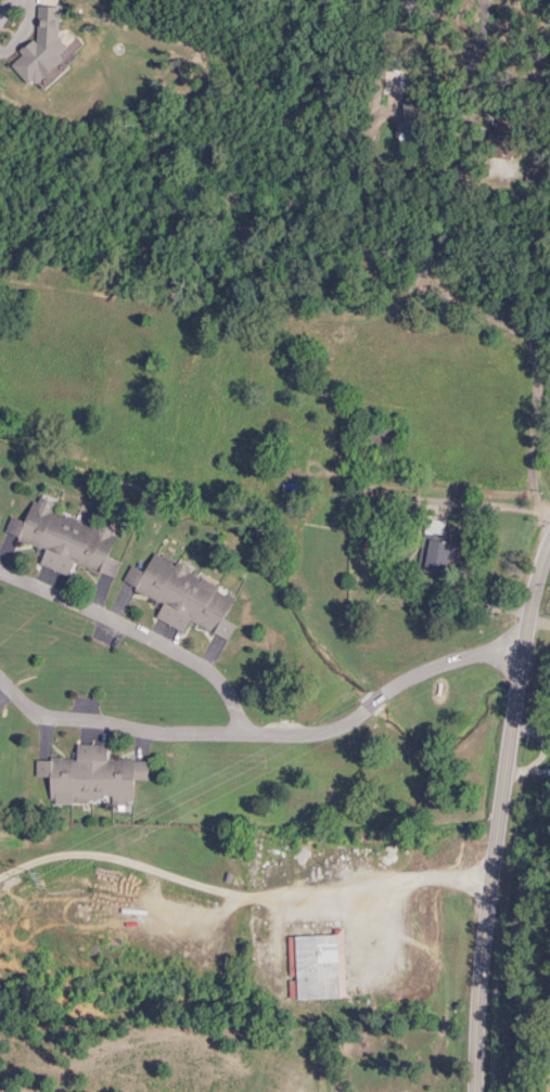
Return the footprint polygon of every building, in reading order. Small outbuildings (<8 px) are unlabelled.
[(402,104),(402,145),(426,145),(426,104),(402,104)] [(486,157),(509,161),(515,127),(492,123),(486,157)] [(114,578),(119,562),(106,558),(115,531),(52,511),(54,503),(33,496),(25,523),(9,518),(3,537),(44,549),(39,567),(68,576),(72,565),(114,578)] [(427,521),(417,570),(448,577),(459,528),(427,521)] [(235,597),(154,552),(143,573),(131,567),(122,582),(162,605),(155,618),(182,633),(189,621),(226,642),(235,627),(222,620),(235,597)] [(48,804),(131,805),(132,780),(147,780),(147,761),(106,760),(106,746),(75,745),(75,760),(35,759),(35,779),(48,779),(48,804)] [(292,937),(292,955),(288,955),(288,1000),(337,1000),(336,937),(292,937)]
